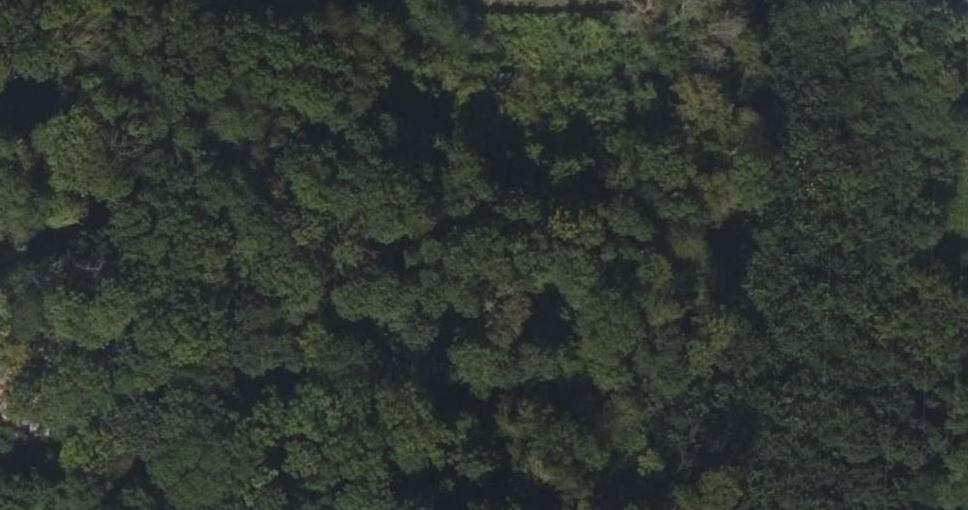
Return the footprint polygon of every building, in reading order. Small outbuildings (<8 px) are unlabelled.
[(967,247),(967,234),(952,233),(951,246),(967,247)]
